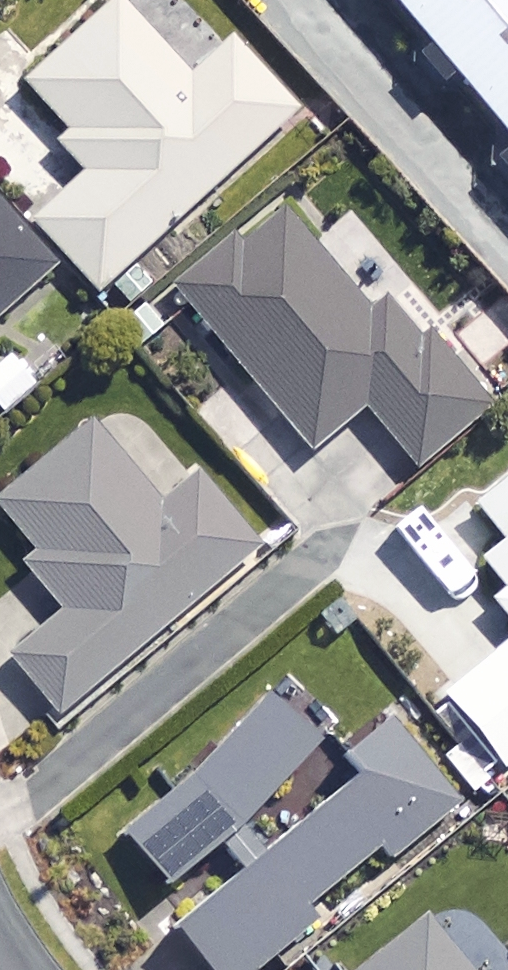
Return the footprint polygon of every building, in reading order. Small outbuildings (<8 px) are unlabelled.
[(22,80),(76,140),(65,149),(92,179),(39,226),(102,296),(301,116),(235,44),(192,83),(117,0),(111,0),(22,80)] [(507,119),(507,0),(408,0),(507,119)] [(58,266),(0,203),(0,321),(58,266)] [(374,315),(282,205),(176,294),(312,455),(364,411),(417,474),(493,410),(396,296),(374,315)] [(98,425),(0,508),(0,509),(42,558),(28,570),(67,616),(12,662),(67,726),(264,557),(200,483),(170,509),(98,425)] [(481,512),(507,545),(507,490),(481,512)] [(505,593),(490,605),(507,628),(507,551),(486,569),(505,593)] [(450,699),(507,770),(507,769),(507,653),(450,699)] [(125,830),(181,899),(346,769),(291,699),(125,830)] [(347,763),(363,785),(178,927),(210,969),(268,969),(316,933),(308,923),(467,801),(405,720),(347,763)] [(430,925),(378,969),(468,969),(430,925)]
